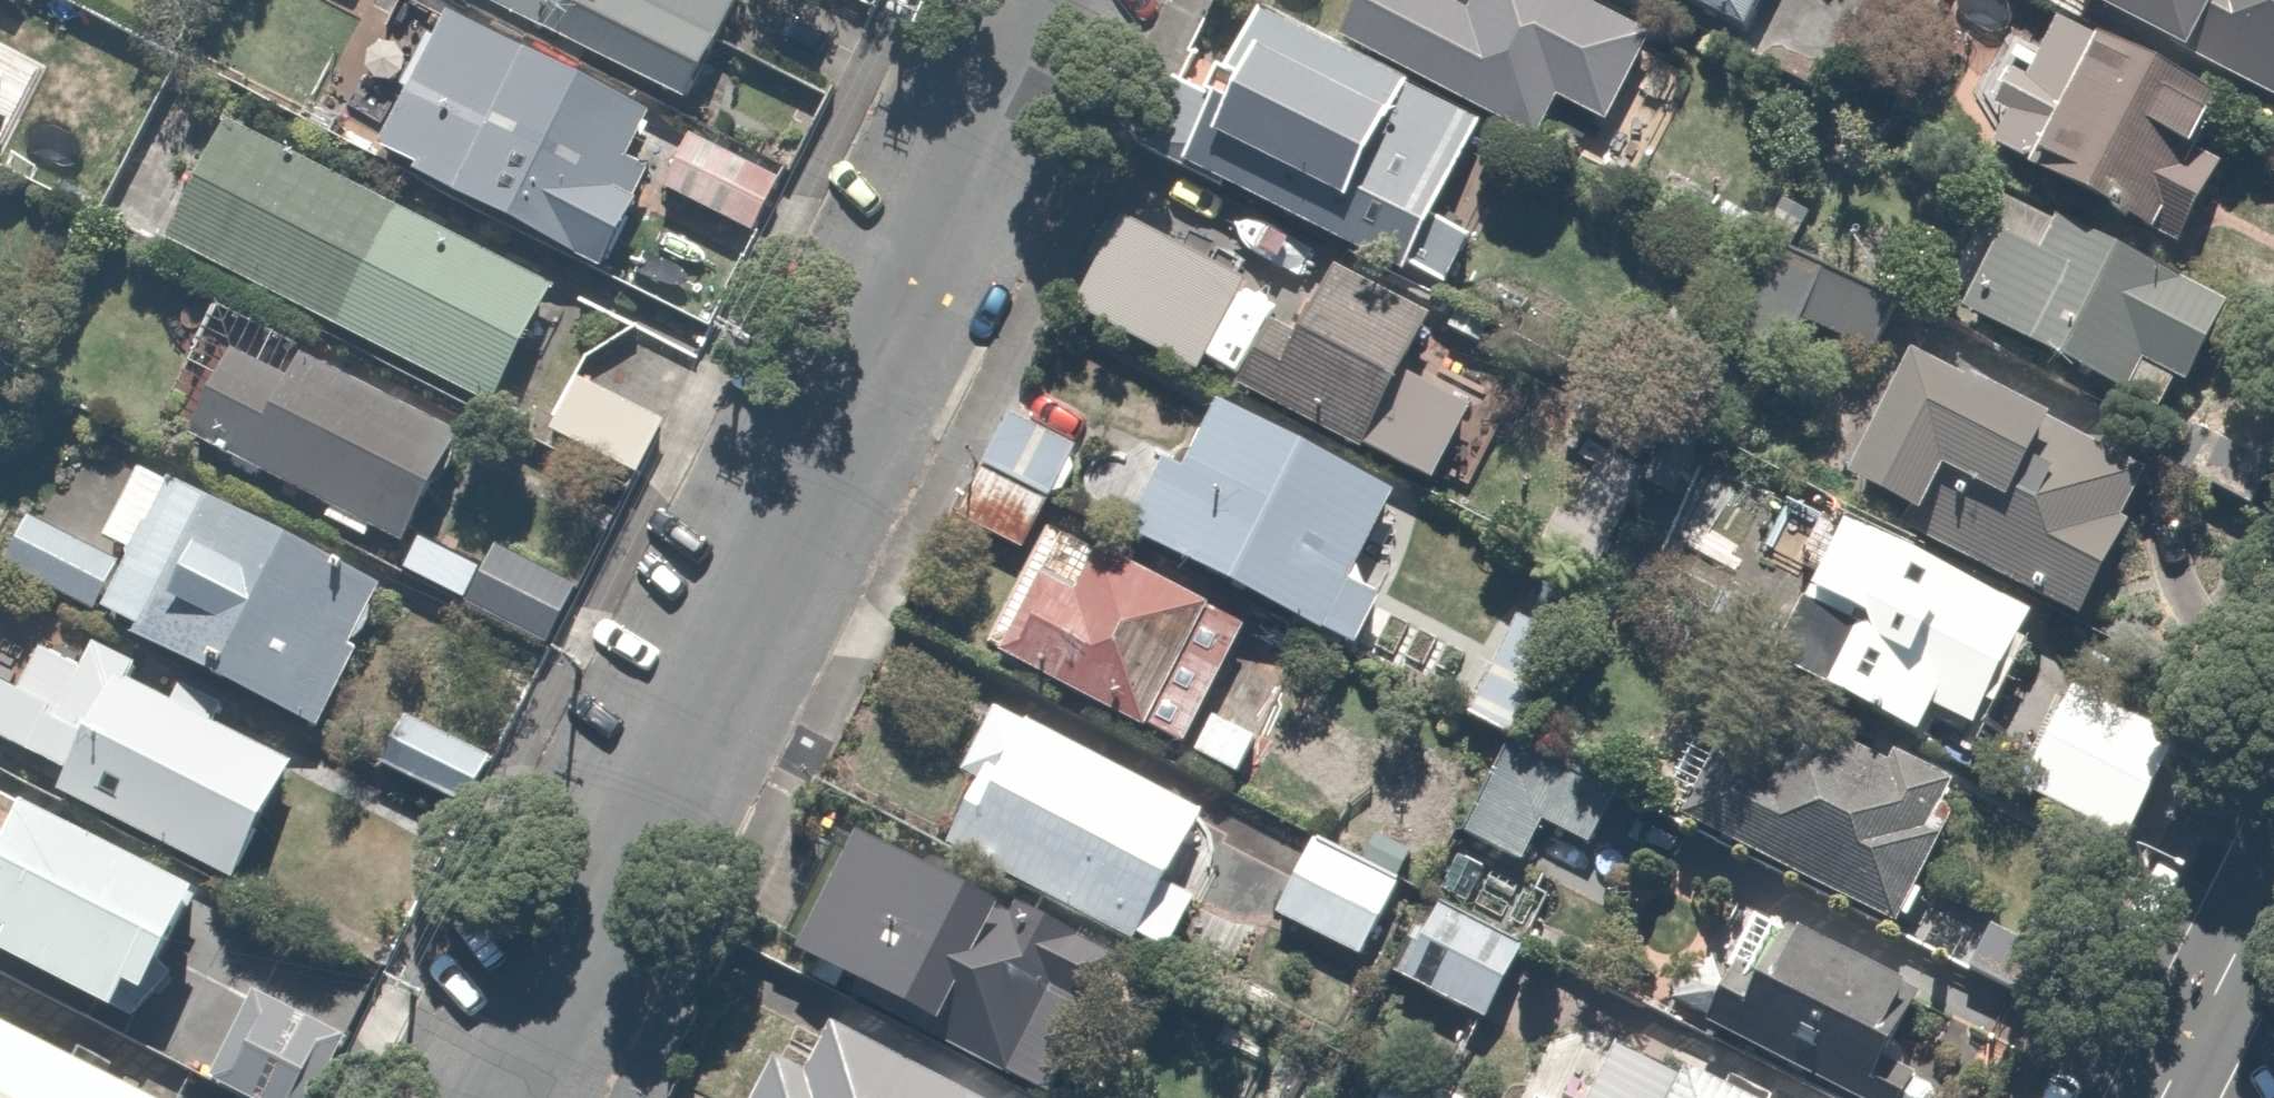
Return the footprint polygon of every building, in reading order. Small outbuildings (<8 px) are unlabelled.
[(667,107),(722,0),(461,0),(667,107)] [(1334,40),(1528,137),(1547,100),(1592,123),(1639,30),(1579,0),(1472,0),(1466,13),(1440,0),(1353,0),(1334,40)] [(1730,31),(1745,0),(1666,0),(1730,31)] [(2061,2),(2273,112),(2273,0),(2062,0),(2061,2)] [(363,151),(592,271),(639,181),(742,235),(772,177),(440,3),(363,151)] [(1466,230),(1430,212),(1474,125),(1247,11),(1205,95),(1152,69),(1117,139),(1432,297),(1466,230)] [(2000,120),(1978,161),(2165,259),(2213,168),(2193,157),(2220,106),(2054,18),(2045,35),(2000,120)] [(551,282),(224,111),(151,252),(478,422),(551,282)] [(1290,275),(1124,180),(1097,227),(1109,234),(1068,304),(1223,393),(1290,275)] [(2225,303),(2021,198),(1961,314),(2134,404),(2153,367),(2184,383),(2225,303)] [(1329,259),(1253,392),(1426,491),(1480,395),(1426,364),(1448,327),(1329,259)] [(454,439),(289,353),(280,370),(227,342),(181,430),(399,544),(454,439)] [(667,399),(584,354),(542,430),(625,476),(667,399)] [(2139,478),(1900,358),(1831,495),(2070,615),(2139,478)] [(1416,514),(1207,406),(1173,470),(1150,458),(1113,529),(1345,650),(1416,514)] [(1066,452),(1004,419),(957,509),(1019,542),(1066,452)] [(135,469),(100,540),(24,503),(0,551),(0,582),(307,733),(378,588),(135,469)] [(2027,611),(1825,507),(1795,566),(1815,576),(1802,600),(1845,622),(1809,693),(1911,745),(1930,709),(1973,730),(1981,713),(2011,729),(2052,649),(2017,631),(2027,611)] [(1237,632),(1044,526),(979,646),(1217,775),(1253,710),(1208,685),(1237,632)] [(577,586),(494,542),(465,596),(548,640),(577,586)] [(51,797),(224,884),(292,749),(84,644),(78,656),(37,635),(9,690),(0,685),(0,743),(62,774),(51,797)] [(1208,809),(986,700),(949,775),(972,786),(940,851),(1214,986),(1266,880),(1191,843),(1208,809)] [(494,751),(413,710),(388,759),(470,800),(494,751)] [(1965,793),(1820,712),(1787,770),(1712,729),(1668,807),(1887,930),(1965,793)] [(1497,739),(1449,829),(1515,864),(1537,821),(1589,849),(1615,801),(1497,739)] [(2068,753),(2040,807),(2120,849),(2148,795),(2068,753)] [(0,802),(0,964),(128,1025),(191,894),(0,802)] [(832,816),(764,936),(1033,1089),(1109,955),(1015,902),(1008,916),(832,816)] [(1388,877),(1307,835),(1263,920),(1344,961),(1388,877)] [(1518,954),(1426,905),(1389,975),(1482,1023),(1518,954)] [(1754,958),(1700,930),(1663,1002),(1818,1083),(1847,1097),(1896,1097),(1943,1009),(1774,921),(1754,958)] [(1613,1021),(1576,1097),(1773,1097),(1613,1021)] [(827,1023),(801,1074),(767,1057),(746,1097),(973,1097),(827,1023)] [(0,1024),(0,1097),(148,1097),(0,1024)] [(1533,1083),(1525,1097),(1564,1097),(1533,1083)]
